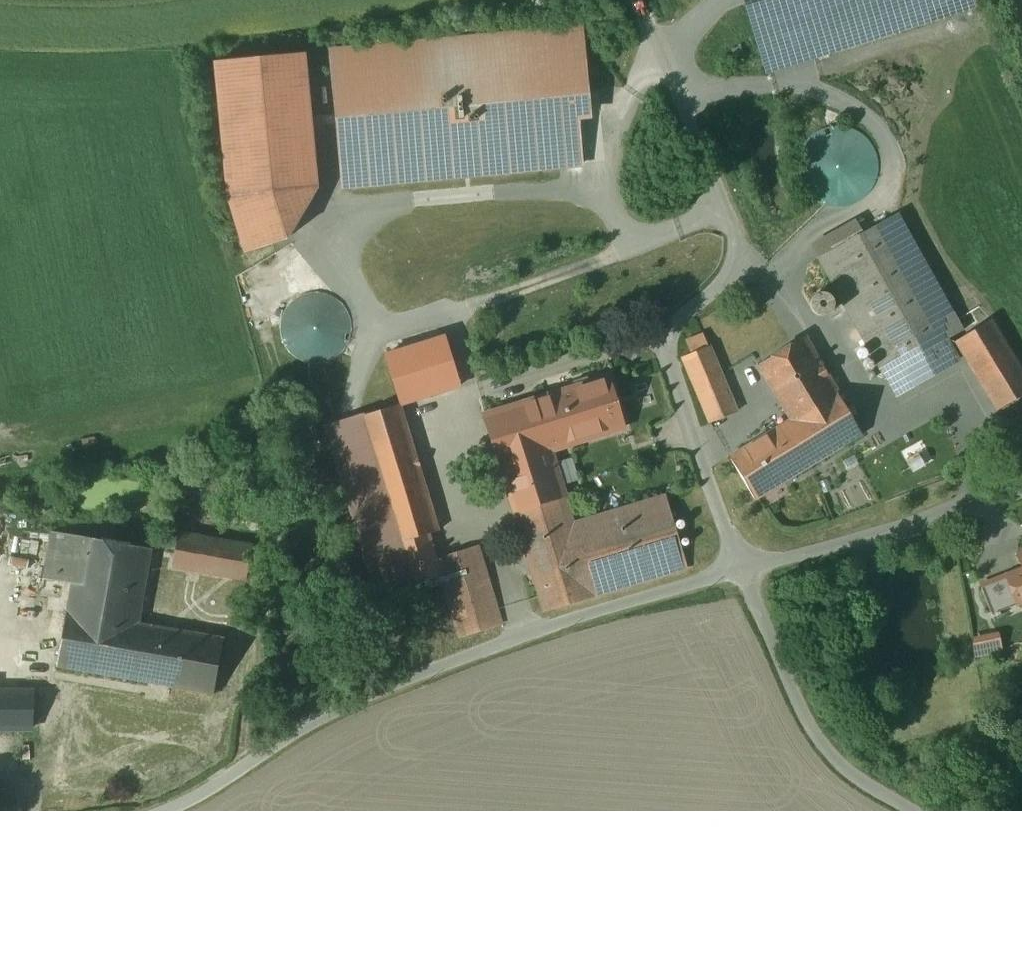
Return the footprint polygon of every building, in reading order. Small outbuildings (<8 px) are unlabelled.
[(761,74),(975,6),(972,0),(732,0),(761,74)] [(585,26),(333,50),(346,190),(598,166),(585,26)] [(229,57),(242,246),(330,240),(316,51),(229,57)] [(823,117),(816,123),(810,131),(807,144),(809,159),(818,173),(831,181),(845,182),(859,178),(868,171),(874,161),(877,145),(873,131),(866,122),(853,114),(835,113),(823,117)] [(963,330),(898,213),(818,257),(894,394),(956,359),(945,340),(963,330)] [(314,292),(308,293),(303,294),(299,296),(294,299),(291,301),(288,305),(285,309),(283,312),(282,315),(281,318),(280,322),(280,328),(280,333),(281,337),(282,341),(284,344),(286,348),(289,351),(292,354),(295,356),(297,358),(301,360),(305,362),(311,363),(317,363),(324,362),(329,361),(334,358),(337,356),(341,353),(344,349),(346,345),(349,341),(350,337),(351,333),(351,330),(351,327),(351,322),(350,317),(348,313),(345,308),(342,304),(339,301),(336,299),(331,296),(328,294),(324,293),(319,292),(314,292)] [(957,340),(999,410),(1021,395),(1021,371),(991,320),(957,340)] [(708,346),(704,335),(687,342),(691,353),(683,356),(711,422),(736,411),(709,346),(708,346)] [(444,336),(385,354),(401,404),(460,385),(444,336)] [(862,434),(804,337),(758,365),(791,420),(816,462),(862,434)] [(574,387),(484,415),(500,466),(551,450),(625,427),(609,376),(590,382),(587,377),(573,381),(574,387)] [(438,530),(400,404),(326,426),(381,603),(443,584),(443,583),(436,560),(428,533),(438,530)] [(791,420),(730,456),(755,499),(816,462),(791,420)] [(551,450),(500,466),(526,552),(577,537),(573,523),(551,450)] [(573,523),(577,537),(526,552),(544,611),(687,567),(666,496),(573,523)] [(151,549),(52,531),(43,579),(71,584),(66,611),(56,666),(213,693),(223,638),(138,623),(151,549)] [(251,546),(177,534),(172,566),(246,579),(251,546)] [(478,547),(436,560),(443,583),(443,584),(459,637),(501,624),(478,547)] [(1007,575),(1018,603),(1021,602),(1021,569),(1007,575)] [(1007,575),(981,585),(992,614),(1018,603),(1007,575)] [(978,640),(979,653),(1007,652),(1007,638),(978,640)] [(0,692),(0,728),(32,728),(32,692),(0,692)]
